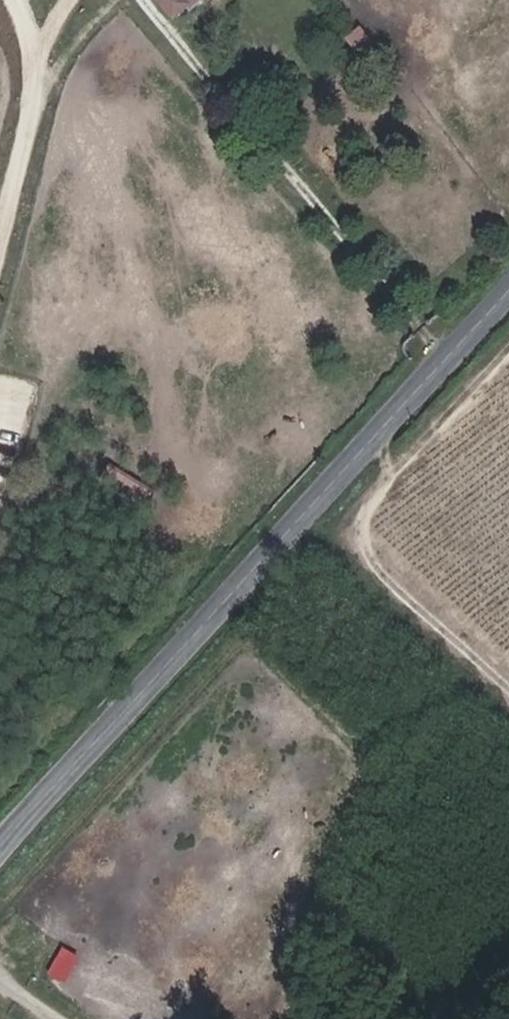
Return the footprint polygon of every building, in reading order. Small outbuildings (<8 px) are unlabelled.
[(166,16),(178,6),(184,14),(200,0),(153,0),(166,16)] [(65,943),(49,972),(68,982),(83,953),(65,943)]
